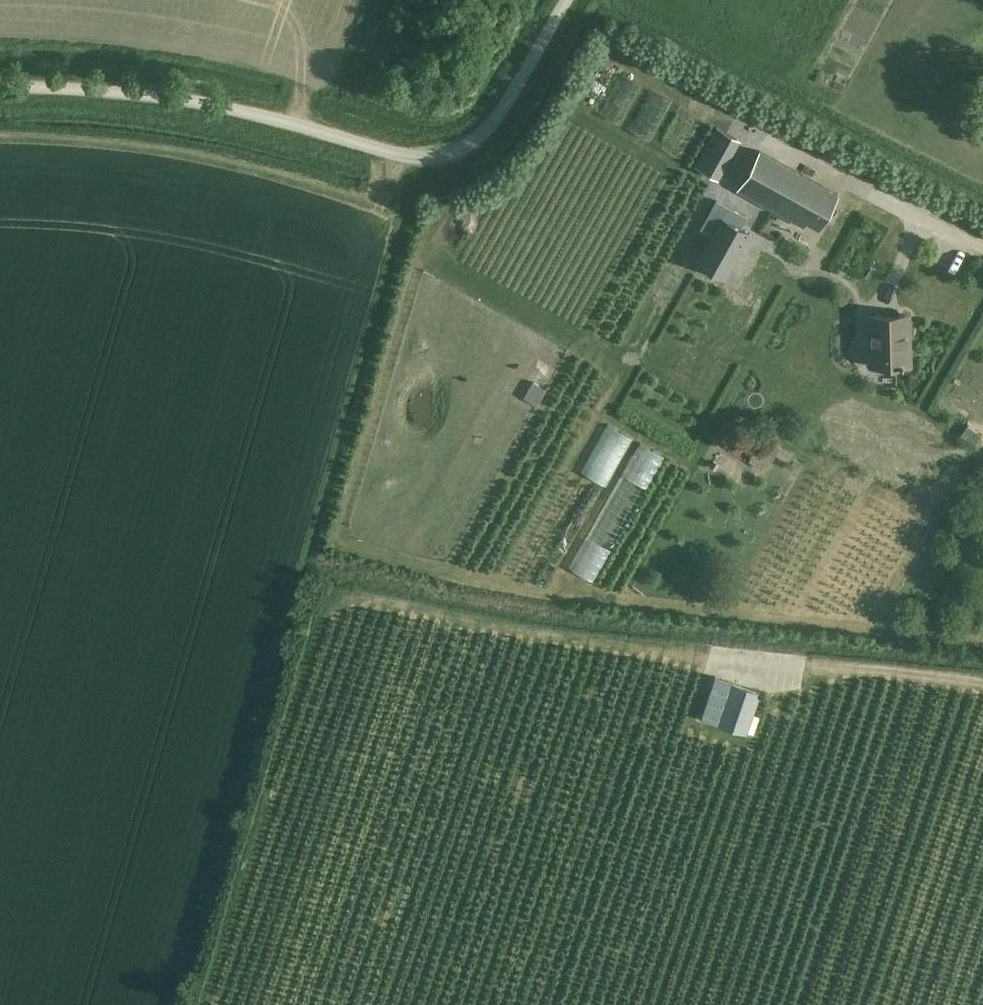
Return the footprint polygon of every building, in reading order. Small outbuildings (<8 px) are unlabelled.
[(812,138),(807,147),(823,155),(827,146),(812,138)] [(839,193),(760,149),(737,190),(803,227),(806,222),(819,229),(839,193)] [(713,207),(706,220),(714,225),(702,247),(730,262),(743,237),(747,239),(755,226),(724,209),(722,212),(713,207)] [(804,239),(815,245),(821,233),(810,227),(804,239)] [(905,314),(869,315),(870,366),(910,364),(910,343),(906,343),(905,314)] [(961,436),(975,445),(982,434),(969,425),(961,436)] [(755,451),(749,462),(761,469),(767,458),(772,461),(780,446),(769,440),(761,455),(755,451)] [(589,584),(663,461),(640,447),(567,571),(589,584)] [(746,733),(761,691),(715,676),(701,718),(746,733)]
